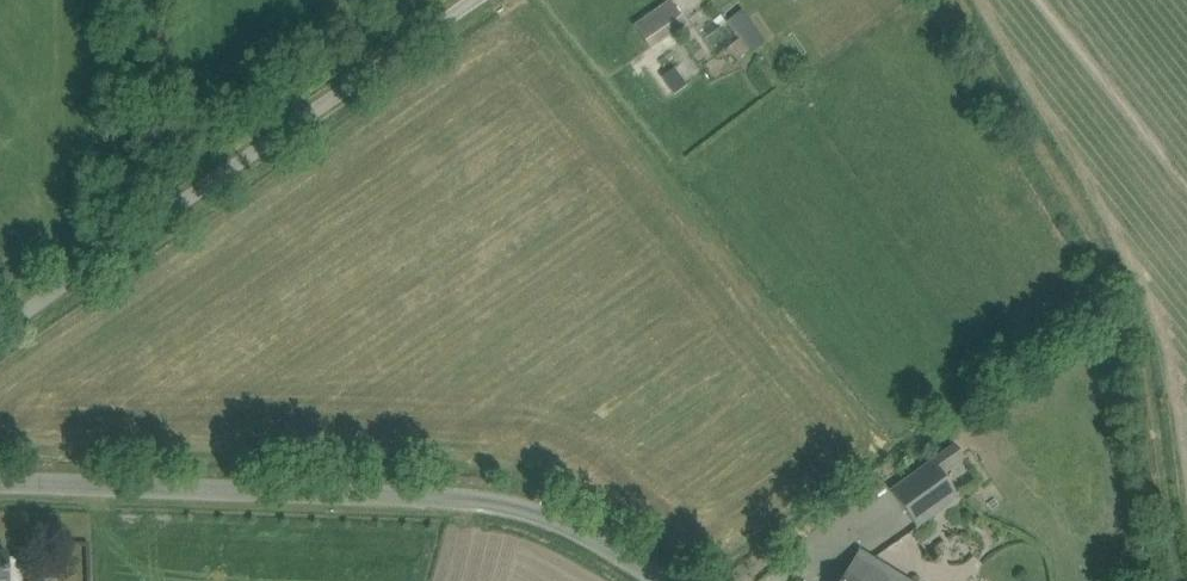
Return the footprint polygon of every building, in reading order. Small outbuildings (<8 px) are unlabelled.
[(687,23),(670,0),(669,0),(634,24),(652,49),(687,23)] [(742,10),(727,21),(739,39),(727,48),(736,59),(748,49),(751,52),(765,41),(742,10)] [(674,94),(688,85),(675,66),(662,76),(674,94)] [(957,422),(945,430),(952,440),(964,432),(957,422)] [(918,528),(960,498),(932,460),(890,489),(918,528)] [(860,550),(840,580),(909,580),(860,550)] [(20,559),(21,559),(21,557),(8,558),(7,553),(0,554),(0,580),(21,580),(20,559)]
